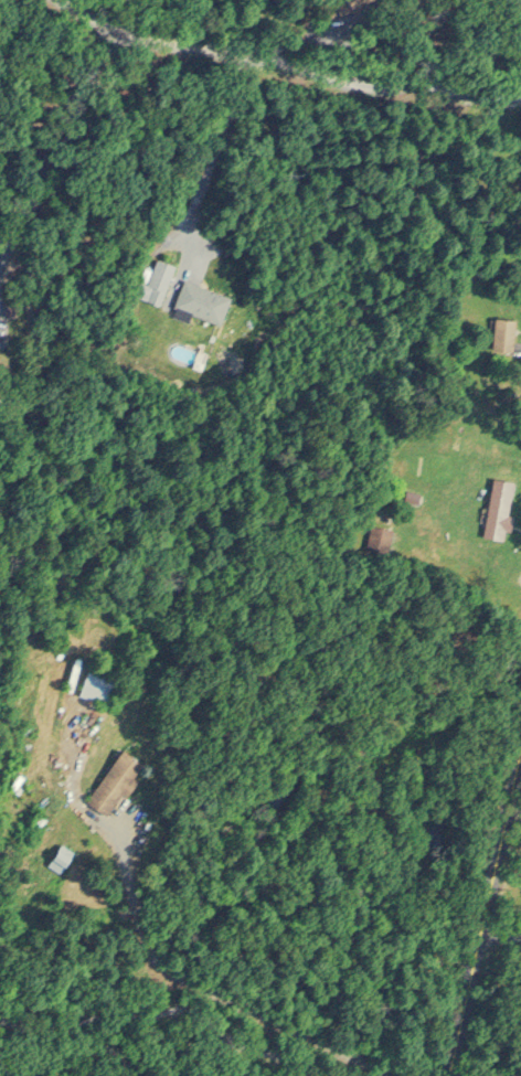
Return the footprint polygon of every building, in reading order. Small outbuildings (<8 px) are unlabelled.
[(149,280),(139,276),(134,293),(162,302),(175,261),(157,255),(149,280)] [(221,324),(232,293),(184,277),(173,308),(221,324)] [(494,348),(516,348),(516,315),(494,315),(494,348)] [(517,478),(494,474),(485,533),(508,537),(517,478)] [(80,693),(110,703),(119,678),(88,668),(80,693)] [(87,798),(109,815),(147,763),(124,747),(87,798)] [(75,849),(63,841),(49,862),(61,870),(75,849)]
